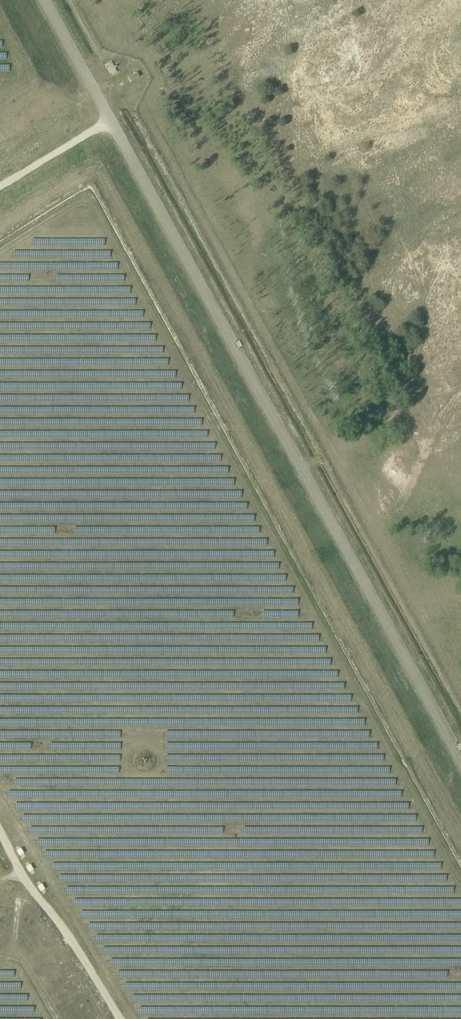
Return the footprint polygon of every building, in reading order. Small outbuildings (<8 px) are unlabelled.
[(138,71),(128,76),(131,82),(141,77),(138,71)]
